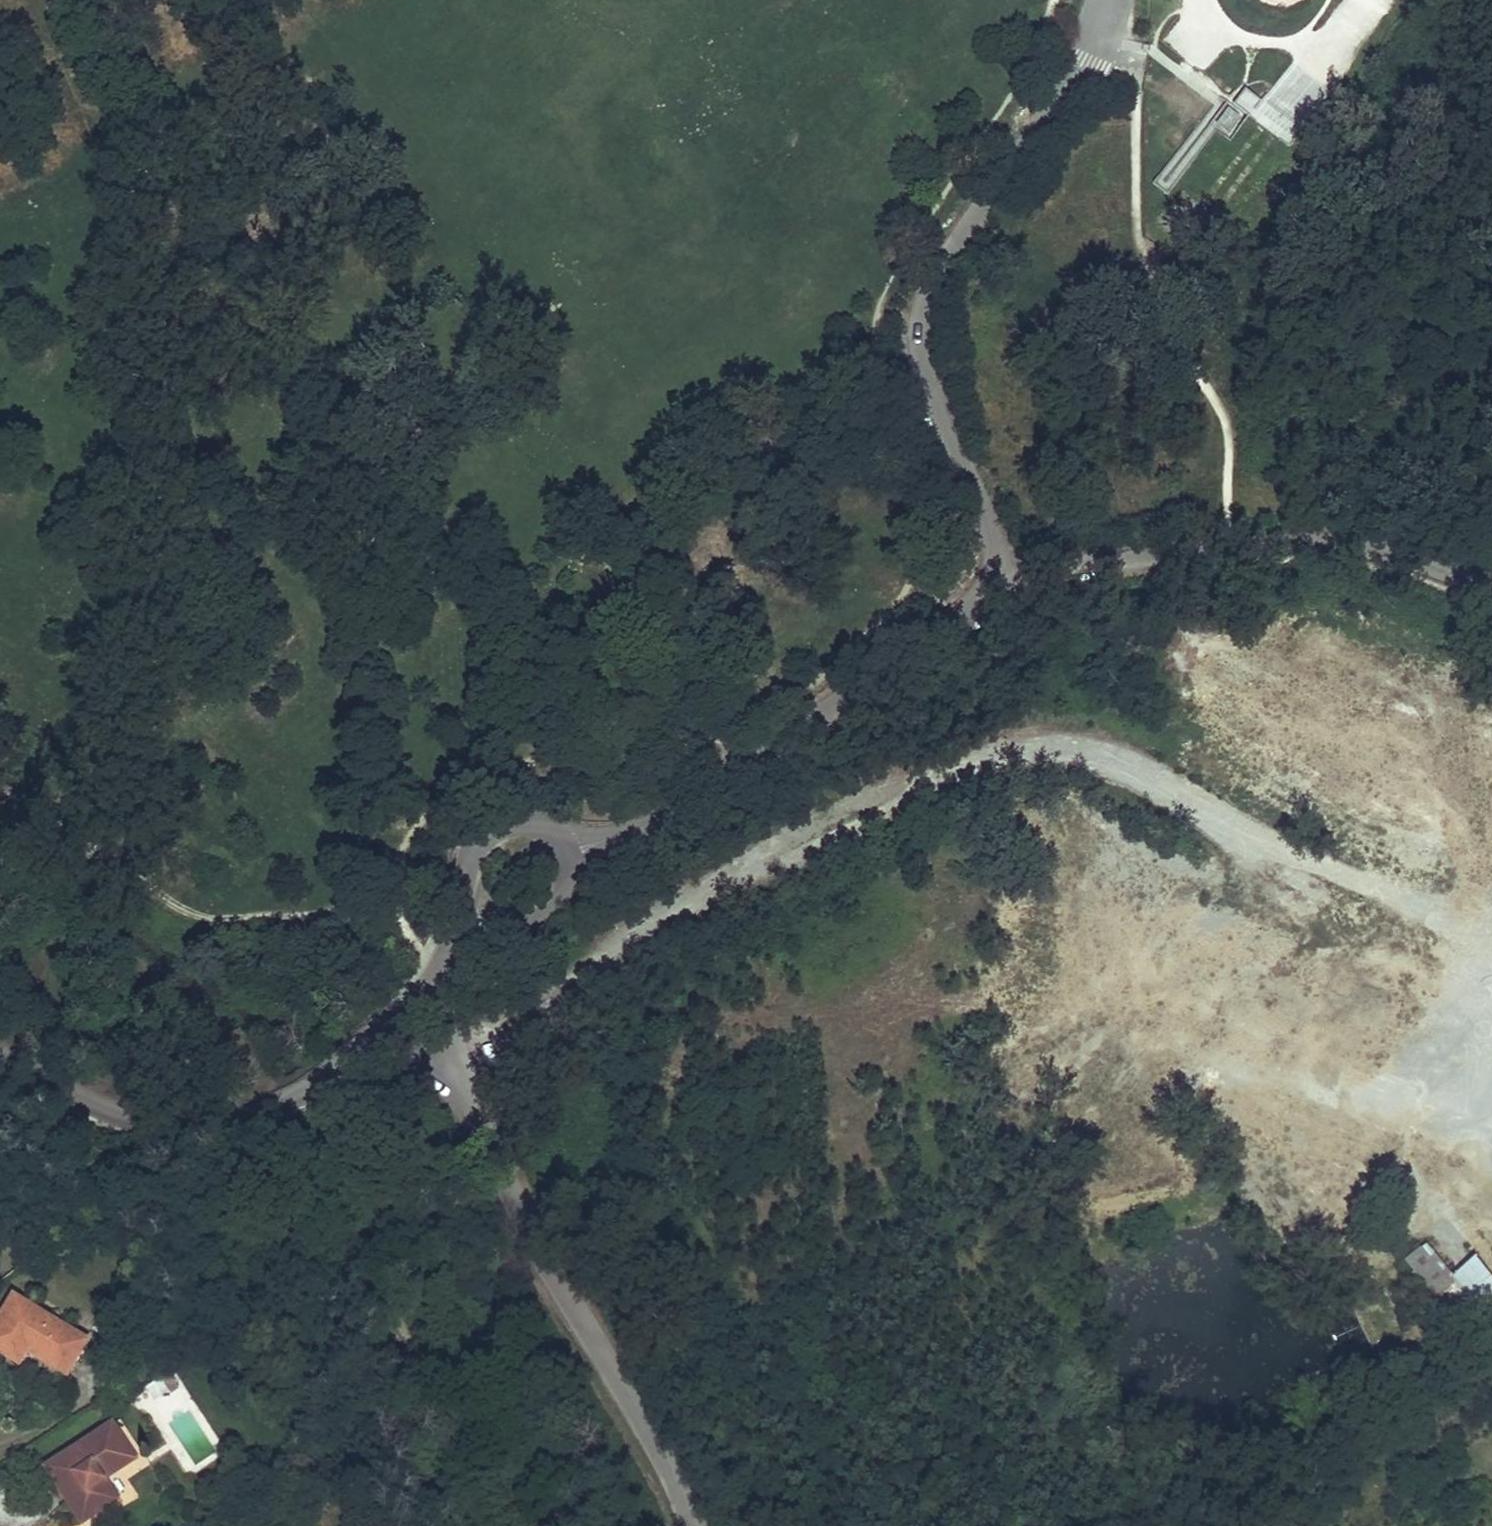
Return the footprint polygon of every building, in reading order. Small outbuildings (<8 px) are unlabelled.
[(1240,117),(1228,109),(1217,125),(1229,133),(1240,117)] [(1411,1269),(1422,1283),(1417,1286),(1449,1325),(1477,1303),(1452,1272),(1426,1240),(1405,1257),(1414,1267),(1411,1269)] [(1477,1253),(1452,1272),(1477,1303),(1481,1308),(1491,1299),(1491,1272),(1477,1253)] [(9,1298),(0,1312),(0,1356),(14,1365),(22,1352),(61,1376),(81,1342),(9,1298)] [(109,1425),(43,1467),(78,1521),(113,1499),(99,1478),(130,1458),(109,1425)] [(156,1460),(163,1480),(181,1473),(174,1453),(156,1460)]
